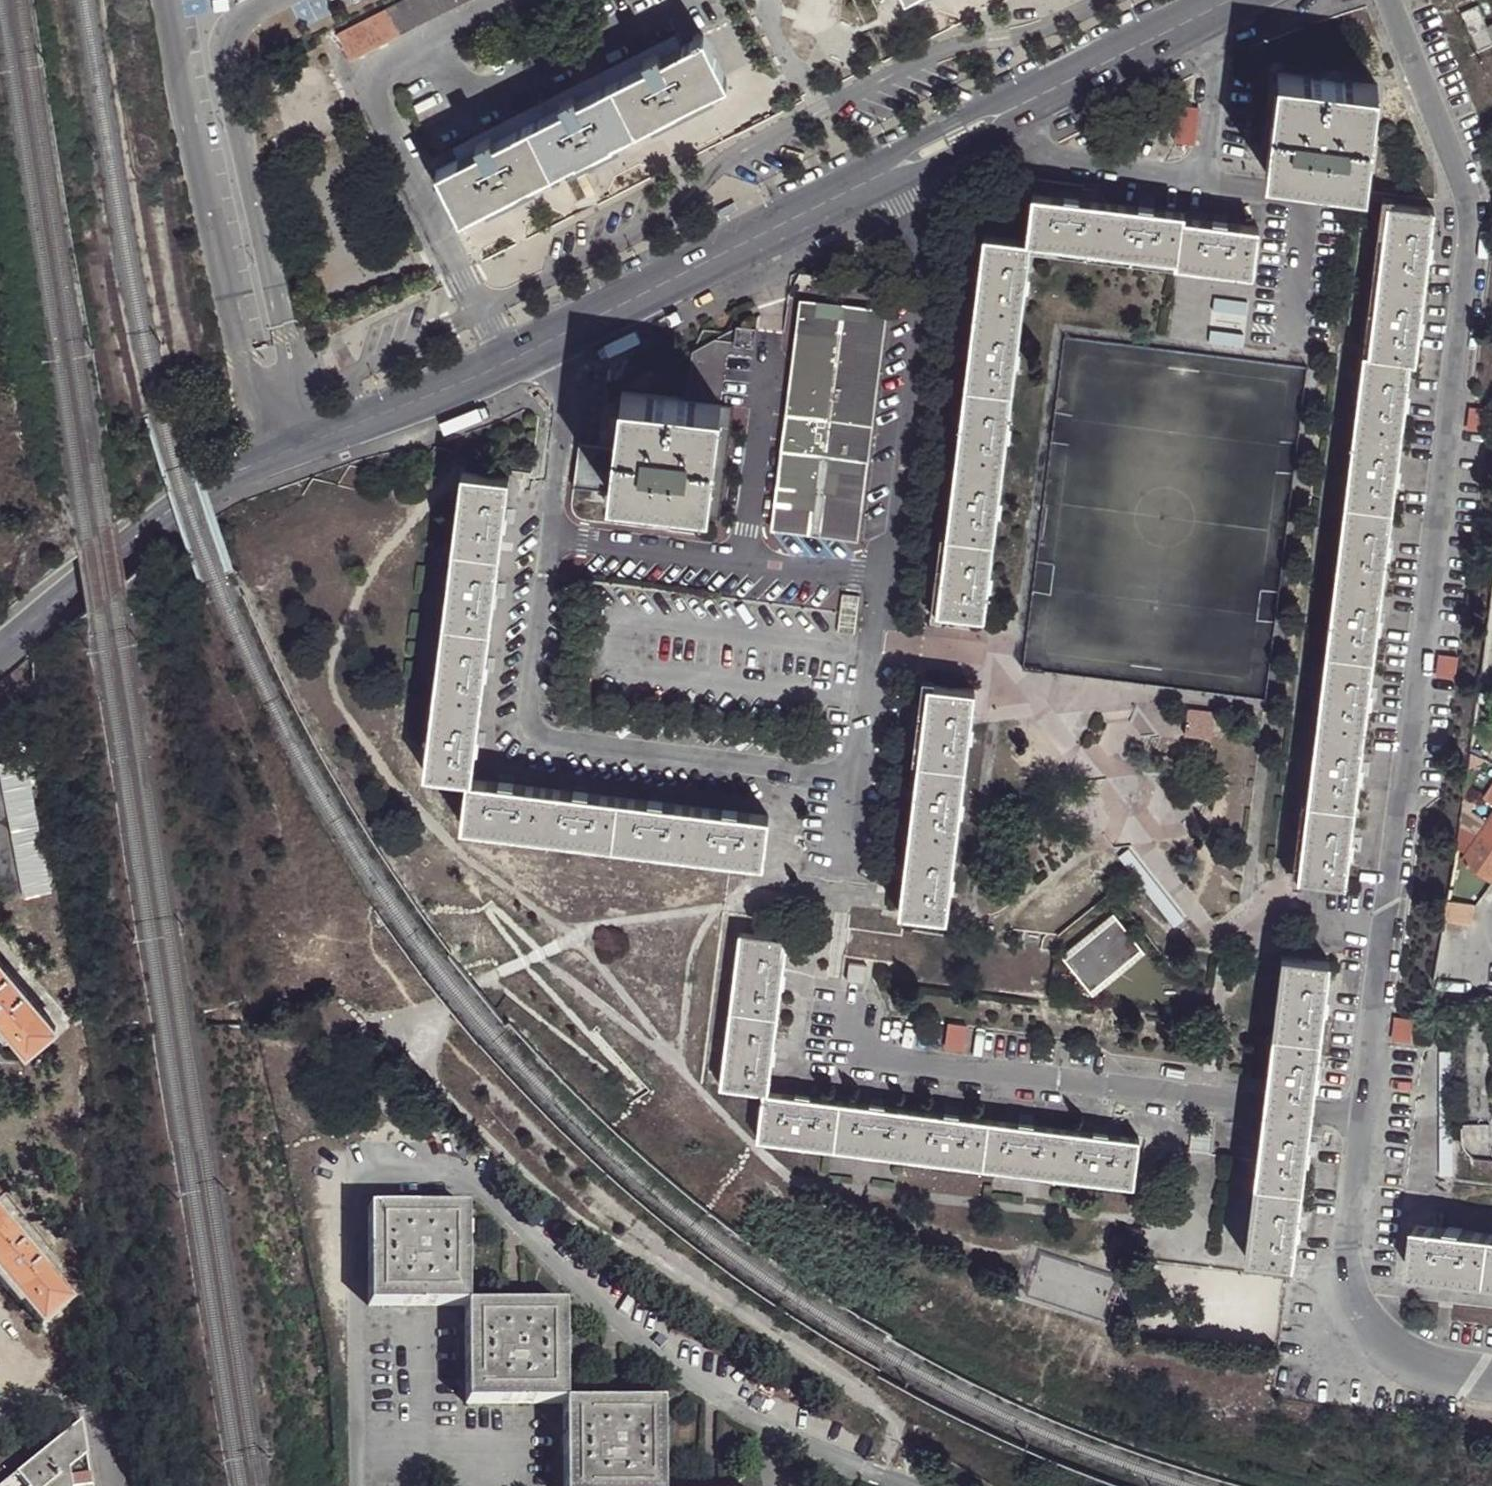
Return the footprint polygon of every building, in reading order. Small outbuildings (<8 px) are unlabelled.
[(344,60),(465,0),(400,0),(331,34),(344,60)] [(1491,42),(1491,25),(1487,27),(1477,4),(1460,12),(1478,49),(1491,42)] [(708,34),(671,51),(665,55),(652,61),(614,80),(638,126),(673,109),(687,102),(732,80),(708,34)] [(665,55),(671,51),(665,39),(471,136),(477,149),(483,146),(481,138),(494,131),(498,138),(531,122),(568,103),(565,96),(580,89),(583,95),(614,80),(652,61),(649,54),(661,49),(665,55)] [(652,61),(665,55),(661,49),(649,54),(652,61)] [(1312,178),(1365,184),(1376,84),(1277,73),(1266,172),(1312,178)] [(638,126),(614,80),(583,95),(568,103),(531,122),(554,168),(579,156),(616,138),(638,126)] [(568,103),(583,95),(580,89),(565,96),(568,103)] [(690,107),(687,102),(673,109),(676,114),(690,107)] [(554,168),(531,122),(498,138),(483,146),(477,149),(442,166),(464,214),(506,192),(532,180),(554,168)] [(1180,124),(1176,140),(1194,143),(1196,126),(1180,124)] [(483,146),(498,138),(494,131),(481,138),(483,146)] [(617,144),(616,138),(579,156),(581,161),(593,155),(595,158),(608,151),(606,148),(617,144)] [(1364,193),(1365,184),(1312,178),(1312,184),(1364,193)] [(532,180),(506,192),(509,196),(534,184),(532,180)] [(1031,192),(1024,241),(1032,242),(1090,251),(1097,200),(1078,199),(1078,196),(1063,194),(1063,197),(1031,192)] [(1138,206),(1097,200),(1090,251),(1177,263),(1183,217),(1183,213),(1152,208),(1153,205),(1139,203),(1138,206)] [(1434,207),(1386,201),(1377,276),(1424,282),(1428,249),(1432,250),(1433,238),(1430,238),(1434,207)] [(1212,221),(1183,217),(1177,263),(1176,267),(1251,277),(1258,227),(1226,223),(1227,219),(1212,217),(1212,221)] [(1021,327),(1032,242),(1024,241),(984,235),(979,271),(976,271),(975,284),(978,284),(973,321),(1021,327)] [(1421,311),(1424,282),(1377,276),(1368,350),(1362,349),(1361,359),(1410,367),(1412,354),(1416,355),(1420,323),(1423,323),(1424,311),(1421,311)] [(771,532),(859,542),(887,312),(800,300),(771,532)] [(1021,327),(973,321),(970,347),(967,346),(965,359),(968,359),(964,392),(1011,398),(1021,327)] [(1407,387),(1410,367),(1361,359),(1353,428),(1401,435),(1406,398),(1409,399),(1411,387),(1407,387)] [(708,502),(721,402),(623,390),(616,446),(610,489),(708,502)] [(959,435),(955,464),(1002,470),(1011,398),(964,392),(960,423),(957,422),(955,435),(959,435)] [(733,401),(721,402),(708,502),(610,489),(608,500),(718,514),(733,401)] [(1398,462),(1401,435),(1353,428),(1343,510),(1391,517),(1396,473),(1400,473),(1401,462),(1398,462)] [(610,489),(616,446),(582,442),(575,485),(610,489)] [(950,509),(946,543),(991,549),(1002,470),(955,464),(951,496),(948,495),(946,508),(950,509)] [(504,509),(508,476),(460,470),(451,548),(499,553),(503,522),(506,522),(508,510),(504,509)] [(1389,538),(1391,517),(1343,510),(1335,577),(1383,584),(1387,549),(1390,549),(1392,538),(1389,538)] [(940,582),(936,612),(983,617),(991,549),(946,543),(942,569),(938,569),(937,582),(940,582)] [(499,553),(451,548),(444,618),(491,624),(494,596),(498,596),(499,584),(495,584),(499,553)] [(1379,610),(1383,584),(1335,577),(1324,663),(1372,668),(1378,621),(1381,622),(1382,611),(1379,610)] [(841,610),(837,628),(855,630),(857,613),(841,610)] [(491,624),(444,618),(435,690),(483,695),(486,670),(489,670),(491,658),(487,658),(491,624)] [(1370,686),(1372,668),(1324,663),(1317,726),(1364,733),(1368,697),(1371,698),(1373,687),(1370,686)] [(922,730),(919,758),(965,763),(974,692),(927,687),(923,719),(920,719),(918,730),(922,730)] [(424,773),(468,779),(473,778),(477,745),(481,745),(483,733),(479,732),(483,695),(435,690),(424,773)] [(1213,736),(1214,709),(1186,707),(1185,734),(1213,736)] [(1307,812),(1353,817),(1359,771),(1362,772),(1363,760),(1360,760),(1364,733),(1317,726),(1307,812)] [(913,804),(909,837),(955,842),(965,763),(919,758),(914,792),(911,792),(910,804),(913,804)] [(0,764),(0,769),(24,899),(52,894),(26,759),(0,764)] [(473,778),(468,779),(462,824),(540,833),(546,788),(515,783),(516,779),(503,778),(502,782),(473,778)] [(577,791),(546,788),(540,833),(608,842),(614,796),(590,794),(590,789),(578,787),(577,791)] [(652,801),(614,796),(608,842),(686,852),(692,806),(664,803),(665,799),(652,797),(652,801)] [(764,862),(770,816),(739,812),(740,809),(727,807),(726,811),(692,806),(686,852),(764,862)] [(1299,875),(1345,880),(1349,846),(1352,846),(1354,835),(1351,835),(1353,817),(1307,812),(1299,875)] [(1480,828),(1483,830),(1491,818),(1488,816),(1480,828)] [(1463,861),(1491,880),(1491,818),(1483,830),(1480,836),(1463,861)] [(1480,836),(1461,824),(1457,857),(1463,861),(1480,836)] [(904,879),(900,911),(946,917),(955,842),(909,837),(905,867),(902,867),(901,879),(904,879)] [(1449,900),(1446,920),(1474,924),(1477,904),(1449,900)] [(1063,954),(1095,992),(1147,950),(1115,912),(1063,954)] [(790,939),(742,933),(732,1010),(780,1015),(784,986),(787,987),(789,974),(785,973),(790,939)] [(27,1051),(55,1029),(0,963),(0,1020),(27,1051)] [(851,980),(869,982),(871,966),(853,964),(851,980)] [(780,1015),(732,1010),(723,1086),(766,1092),(770,1092),(774,1060),(778,1060),(780,1047),(776,1047),(780,1015)] [(1410,1044),(1411,1019),(1392,1018),(1390,1043),(1410,1044)] [(1276,1024),(1267,1094),(1315,1099),(1317,1078),(1321,1079),(1322,1067),(1319,1067),(1323,1029),(1276,1024)] [(770,1092),(766,1092),(760,1137),(833,1147),(839,1101),(813,1098),(814,1093),(801,1092),(800,1096),(770,1092)] [(1265,1104),(1264,1117),(1312,1123),(1314,1110),(1315,1099),(1267,1094),(1265,1104)] [(875,1105),(839,1101),(833,1147),(912,1157),(917,1111),(888,1107),(888,1103),(876,1101),(875,1105)] [(949,1114),(917,1111),(912,1157),(981,1166),(987,1119),(962,1116),(963,1113),(950,1111),(949,1114)] [(1312,1123),(1264,1117),(1257,1179),(1305,1185),(1309,1155),(1312,1155),(1313,1142),(1310,1142),(1312,1123)] [(1025,1124),(987,1119),(981,1166),(1060,1177),(1066,1129),(1038,1125),(1038,1122),(1025,1120),(1025,1124)] [(1136,1187),(1142,1138),(1112,1135),(1113,1131),(1100,1129),(1099,1133),(1066,1129),(1060,1177),(1136,1187)] [(1257,1179),(1248,1255),(1296,1260),(1299,1229),(1303,1230),(1304,1217),(1301,1217),(1305,1185),(1257,1179)] [(370,1303),(467,1303),(468,1205),(427,1204),(428,1210),(411,1211),(411,1205),(370,1205),(370,1303)] [(8,1296),(10,1293),(41,1329),(70,1303),(0,1222),(0,1286),(8,1296)] [(1418,1226),(1412,1271),(1445,1275),(1444,1278),(1456,1279),(1456,1278),(1487,1282),(1491,1243),(1491,1235),(1418,1226)] [(510,1302),(467,1303),(468,1402),(566,1401),(566,1302),(525,1301),(525,1309),(510,1308),(510,1302)] [(566,1401),(567,1485),(664,1485),(665,1400),(625,1400),(625,1407),(609,1407),(609,1401),(566,1401)] [(2,1485),(78,1485),(75,1467),(87,1456),(81,1421),(2,1485)] [(87,1456),(75,1467),(78,1485),(85,1485),(92,1485),(87,1456)]
